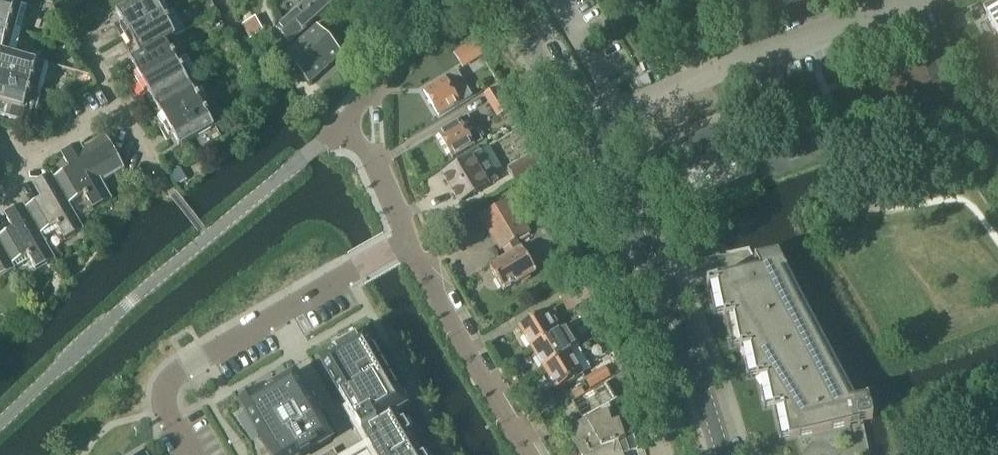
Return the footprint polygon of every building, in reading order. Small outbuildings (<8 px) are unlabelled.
[(20,32),(27,7),(1,0),(0,0),(0,27),(20,32)] [(172,9),(166,0),(138,0),(108,17),(120,39),(172,9)] [(299,1),(302,4),(316,19),(317,18),(337,0),(300,0),(299,1)] [(764,16),(772,13),(774,12),(770,0),(752,0),(764,16)] [(984,7),(989,16),(987,18),(997,35),(997,34),(997,0),(996,0),(984,7)] [(302,4),(275,29),(289,43),(302,31),(316,19),(302,4)] [(132,61),(174,37),(184,31),(172,9),(120,39),(132,61)] [(248,39),(263,31),(255,17),(241,25),(248,39)] [(20,32),(0,27),(0,53),(13,56),(20,32)] [(309,84),(341,55),(316,28),(284,57),(309,84)] [(135,89),(187,59),(174,37),(132,61),(122,66),(135,89)] [(467,47),(455,55),(464,69),(477,61),(467,47)] [(13,56),(0,53),(0,79),(41,90),(48,65),(13,56)] [(147,110),(199,80),(187,59),(135,89),(147,110)] [(455,72),(422,91),(438,117),(470,98),(455,72)] [(651,86),(646,76),(634,81),(636,85),(639,91),(649,86),(651,86)] [(41,90),(0,79),(0,105),(8,107),(5,119),(32,126),(41,90)] [(159,131),(211,101),(199,80),(147,110),(159,131)] [(493,87),(481,95),(496,119),(508,112),(507,110),(502,103),(505,101),(496,87),(494,88),(493,87)] [(211,101),(159,131),(171,153),(223,123),(211,101)] [(449,159),(480,140),(465,114),(433,133),(449,159)] [(990,119),(994,127),(997,125),(997,115),(990,119)] [(684,170),(695,165),(731,149),(721,126),(674,147),(684,170)] [(74,166),(53,178),(53,179),(68,205),(83,197),(91,212),(111,201),(101,183),(124,170),(104,135),(81,148),(79,144),(66,152),(74,166)] [(458,204),(496,182),(491,174),(497,171),(498,167),(488,150),(483,149),(441,174),(458,204)] [(537,153),(508,170),(515,182),(544,165),(537,153)] [(180,169),(170,174),(176,185),(186,180),(180,169)] [(46,196),(25,208),(25,209),(40,236),(40,235),(42,239),(57,230),(64,242),(83,231),(68,205),(53,179),(53,178),(51,175),(38,182),(46,196)] [(519,251),(514,243),(527,235),(506,201),(479,217),(500,252),(501,251),(506,258),(489,269),(503,292),(534,273),(519,250),(519,251)] [(8,261),(8,260),(14,270),(28,261),(34,272),(55,261),(42,239),(40,235),(40,236),(25,209),(25,208),(23,205),(10,213),(18,227),(0,237),(0,247),(8,261)] [(14,270),(8,260),(8,261),(0,247),(0,278),(14,270)] [(685,262),(695,286),(696,287),(706,284),(707,289),(717,287),(724,320),(733,318),(740,351),(750,349),(757,381),(766,380),(773,412),(782,410),(789,439),(792,454),(869,454),(862,421),(872,419),(870,409),(869,409),(867,398),(845,404),(842,391),(833,393),(826,360),(816,362),(809,329),(800,331),(793,299),(784,300),(778,276),(786,272),(777,256),(755,260),(749,249),(685,262)] [(572,280),(585,273),(578,261),(571,265),(568,273),(572,280)] [(581,276),(555,291),(568,313),(594,298),(581,276)] [(544,313),(518,328),(531,348),(557,333),(550,322),(555,319),(550,309),(544,313)] [(588,316),(575,324),(577,328),(590,320),(588,316)] [(557,333),(531,348),(544,370),(569,354),(577,349),(565,328),(557,333)] [(319,362),(338,395),(338,396),(339,397),(345,408),(346,409),(355,424),(361,434),(366,443),(361,446),(366,454),(420,454),(408,434),(401,423),(396,413),(406,408),(405,407),(399,396),(364,336),(355,341),(334,354),(319,362)] [(569,354),(544,370),(556,390),(582,374),(590,370),(577,349),(569,354)] [(588,389),(608,377),(603,368),(583,380),(588,389)] [(241,408),(268,454),(307,454),(331,442),(314,413),(309,405),(293,377),(271,390),(274,395),(272,396),(266,400),(263,395),(241,408)] [(581,417),(613,398),(605,383),(572,401),(581,417)] [(567,431),(581,454),(620,454),(627,452),(617,423),(610,425),(606,414),(581,423),(567,431)]
